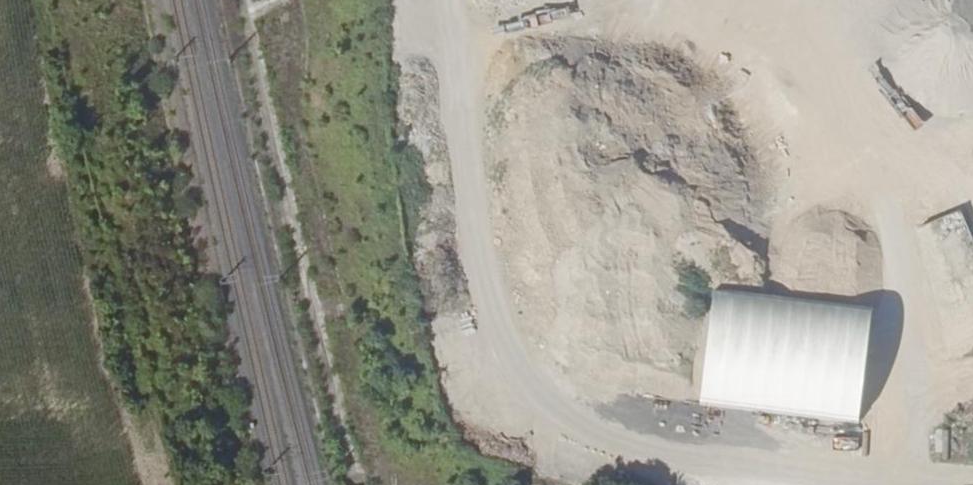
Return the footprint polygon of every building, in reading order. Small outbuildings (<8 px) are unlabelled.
[(879,285),(716,274),(710,396),(871,405),(879,285)]
